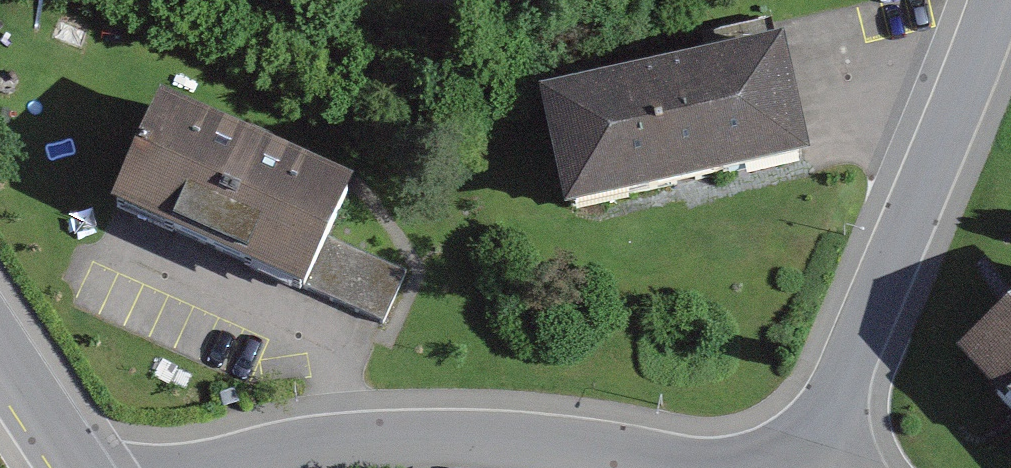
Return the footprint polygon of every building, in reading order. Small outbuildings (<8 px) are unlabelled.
[(772,53),(520,102),(544,222),(796,173),(772,53)] [(331,201),(137,119),(93,221),(288,303),(331,201)] [(938,366),(1010,445),(1010,300),(938,366)]
